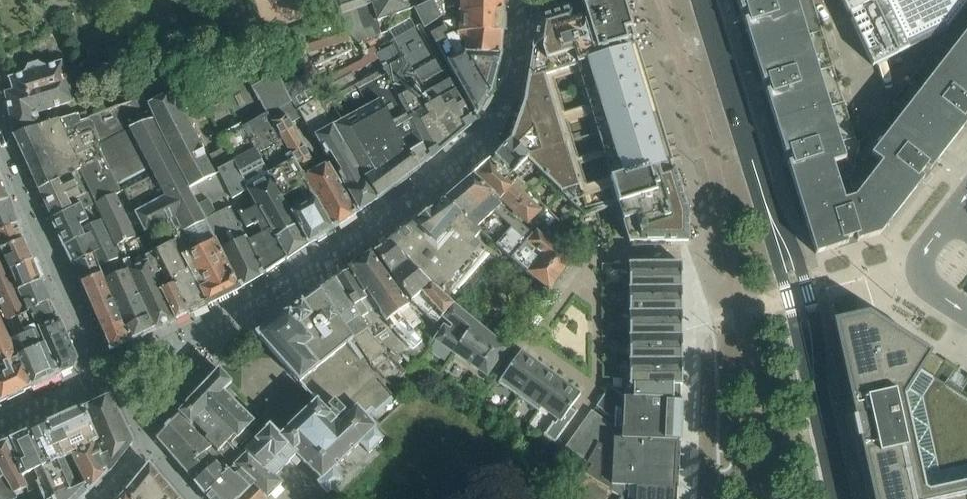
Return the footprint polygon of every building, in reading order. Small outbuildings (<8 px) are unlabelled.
[(330,0),(330,3),(329,6),(328,6),(331,15),(332,14),(335,16),(335,17),(341,15),(354,11),(372,5),(371,0),(329,0),(330,0)] [(372,5),(378,21),(384,19),(414,9),(414,10),(422,7),(419,0),(371,0),(372,5)] [(503,12),(503,0),(436,0),(422,7),(414,10),(421,24),(424,29),(438,19),(442,17),(459,14),(503,12)] [(585,217),(619,206),(620,208),(625,224),(630,243),(633,243),(666,243),(689,243),(689,216),(622,0),(580,0),(583,9),(574,12),(573,8),(538,19),(533,49),(532,49),(528,75),(524,103),(511,139),(508,142),(506,140),(500,147),(495,152),(497,153),(494,157),(512,175),(520,167),(526,161),(534,168),(546,179),(544,181),(556,193),(558,191),(585,217)] [(754,55),(776,125),(789,167),(816,254),(880,234),(937,161),(915,143),(921,136),(926,129),(948,146),(966,123),(966,5),(959,15),(947,31),(912,75),(908,81),(891,102),(908,115),(897,129),(880,116),(865,136),(862,139),(861,141),(855,136),(845,103),(823,33),(813,0),(737,0),(754,55)] [(959,15),(966,5),(966,0),(841,0),(872,66),(947,31),(959,15)] [(378,21),(372,5),(354,11),(368,39),(380,34),(379,24),(378,21)] [(354,11),(341,15),(347,34),(349,34),(360,42),(368,39),(354,11)] [(502,32),(503,12),(459,14),(442,17),(438,19),(444,28),(445,28),(449,36),(455,34),(459,32),(502,32)] [(464,54),(464,53),(459,45),(455,34),(449,36),(445,28),(444,28),(438,19),(424,29),(443,64),(445,62),(477,116),(489,95),(464,54)] [(463,105),(440,65),(443,64),(424,29),(421,24),(394,38),(397,43),(376,53),(379,59),(383,69),(382,69),(383,70),(397,95),(396,95),(407,116),(406,117),(429,160),(473,123),(473,122),(463,105)] [(501,56),(502,32),(459,32),(455,34),(459,45),(464,53),(500,56),(501,56)] [(490,93),(500,56),(464,53),(464,54),(489,95),(490,93)] [(73,101),(61,63),(44,68),(43,67),(37,63),(29,66),(25,72),(25,74),(8,79),(12,92),(4,92),(11,121),(12,128),(13,135),(37,125),(41,124),(39,119),(37,112),(73,101)] [(397,95),(383,70),(321,104),(332,126),(377,199),(418,169),(429,160),(406,117),(407,116),(396,95),(397,95)] [(263,117),(243,128),(308,245),(331,230),(324,217),(326,216),(317,199),(316,200),(272,122),(297,111),(291,101),(282,86),(275,74),(251,88),(267,115),(263,117)] [(307,76),(282,86),(291,101),(297,111),(298,111),(319,101),(318,98),(307,76)] [(250,234),(219,173),(214,175),(205,157),(204,151),(192,128),(191,128),(167,81),(130,95),(132,101),(144,97),(153,117),(162,138),(205,221),(206,221),(213,234),(216,233),(233,267),(243,287),(265,273),(247,235),(250,234)] [(37,125),(13,135),(26,162),(94,129),(101,145),(97,148),(115,185),(149,167),(130,130),(153,117),(144,97),(132,101),(88,117),(80,120),(79,117),(78,113),(41,124),(37,125)] [(377,199),(332,126),(321,104),(319,101),(298,111),(301,117),(311,137),(314,136),(328,159),(332,157),(340,171),(337,173),(359,211),(377,200),(377,199)] [(355,214),(327,165),(309,175),(305,167),(312,164),(290,123),(301,117),(298,111),(297,111),(272,122),(316,200),(317,199),(326,216),(324,217),(331,230),(355,214)] [(233,267),(216,233),(213,234),(206,221),(205,221),(162,138),(153,117),(130,130),(149,167),(154,177),(124,191),(144,232),(166,223),(175,241),(206,306),(227,295),(243,287),(233,267)] [(308,245),(243,128),(241,124),(221,135),(234,161),(284,255),(286,259),(308,245)] [(119,193),(97,148),(101,145),(94,129),(26,162),(39,189),(80,169),(90,192),(95,203),(115,195),(119,193)] [(489,161),(472,178),(526,223),(527,223),(551,243),(566,228),(532,194),(512,175),(494,157),(493,157),(494,157),(489,161)] [(284,255),(234,161),(218,170),(219,173),(250,234),(247,235),(265,273),(286,259),(284,255)] [(90,192),(80,169),(39,189),(52,219),(72,210),(69,203),(78,198),(90,192)] [(526,223),(472,178),(445,201),(482,233),(510,257),(510,258),(533,279),(549,292),(572,261),(551,243),(527,223),(526,223)] [(2,182),(0,182),(0,203),(9,200),(2,182)] [(117,249),(95,203),(90,192),(78,198),(88,222),(79,225),(84,237),(64,246),(73,264),(92,257),(90,252),(110,244),(113,251),(117,249)] [(152,253),(158,250),(149,234),(137,240),(115,195),(95,203),(117,249),(154,330),(188,315),(170,279),(166,280),(152,253)] [(88,222),(78,198),(69,203),(72,210),(52,219),(64,246),(84,237),(79,225),(88,222)] [(9,200),(0,203),(0,231),(18,224),(9,200)] [(391,238),(388,240),(416,271),(441,293),(453,303),(456,306),(495,260),(480,247),(475,241),(482,233),(445,201),(435,208),(391,238)] [(18,224),(0,231),(0,250),(24,240),(18,224)] [(24,240),(0,250),(0,253),(9,272),(32,261),(24,240)] [(388,240),(373,252),(411,300),(443,327),(446,322),(457,307),(456,306),(453,303),(441,293),(416,271),(388,240)] [(206,306),(175,241),(158,250),(152,253),(166,280),(170,279),(188,315),(206,306)] [(100,273),(101,273),(101,274),(132,341),(154,330),(117,249),(113,251),(110,244),(90,252),(92,257),(100,273)] [(27,310),(18,291),(9,272),(0,253),(0,318),(10,341),(30,388),(59,374),(39,330),(37,330),(27,310)] [(419,319),(408,305),(370,254),(348,270),(373,310),(377,309),(401,341),(401,342),(408,353),(417,360),(427,349),(415,335),(419,332),(412,324),(419,319)] [(100,273),(92,257),(73,264),(81,283),(101,274),(101,273),(100,273)] [(41,282),(32,261),(9,272),(18,291),(41,282)] [(629,378),(624,378),(624,397),(680,399),(680,400),(681,400),(681,398),(679,398),(679,386),(682,386),(681,286),(681,263),(629,263),(629,378)] [(373,310),(348,270),(334,279),(385,354),(393,365),(397,362),(408,353),(401,342),(401,341),(377,309),(373,310)] [(132,341),(101,274),(81,283),(111,350),(132,341)] [(385,354),(334,279),(319,289),(373,369),(391,387),(405,372),(397,362),(393,365),(385,354)] [(50,302),(41,282),(18,291),(27,310),(50,302)] [(373,369),(319,289),(256,334),(316,401),(332,418),(365,391),(376,405),(393,389),(391,387),(373,369)] [(59,322),(50,302),(27,310),(37,330),(39,330),(59,322)] [(506,348),(457,307),(446,322),(434,340),(487,376),(493,367),(496,369),(508,352),(504,350),(506,348)] [(941,359),(932,353),(868,313),(833,321),(852,405),(853,411),(862,451),(863,458),(873,498),(966,498),(966,375),(941,359)] [(0,318),(0,402),(30,388),(10,341),(0,318)] [(76,360),(59,322),(39,330),(59,374),(72,368),(76,360)] [(520,351),(498,382),(518,397),(541,366),(520,351)] [(541,366),(518,397),(539,411),(541,408),(540,407),(560,380),(541,366)] [(243,446),(252,437),(246,430),(254,422),(223,391),(231,383),(218,370),(178,413),(211,447),(211,446),(214,449),(213,450),(222,459),(232,469),(234,466),(246,454),(243,452),(247,449),(243,446)] [(560,380),(540,407),(541,408),(556,419),(544,434),(554,442),(566,426),(576,412),(575,411),(574,410),(571,408),(580,394),(560,380)] [(481,382),(474,392),(482,397),(489,387),(481,382)] [(609,386),(596,406),(612,418),(613,419),(623,406),(622,428),(621,434),(621,439),(679,442),(680,442),(680,440),(680,432),(680,430),(681,412),(681,410),(681,402),(681,400),(680,400),(680,399),(624,397),(609,386)] [(131,442),(109,396),(82,408),(98,443),(99,445),(112,440),(123,452),(131,442)] [(282,484),(274,475),(291,459),(296,465),(302,460),(320,480),(317,483),(328,495),(341,482),(331,472),(360,445),(369,455),(382,441),(372,431),(375,429),(356,409),(338,426),(332,418),(316,401),(279,438),(269,426),(266,429),(255,440),(252,437),(243,446),(247,449),(243,452),(246,454),(234,466),(239,471),(252,484),(237,498),(265,498),(282,484)] [(98,443),(82,408),(46,425),(60,459),(71,455),(98,443)] [(577,429),(564,448),(588,462),(598,442),(613,451),(614,439),(612,438),(612,434),(620,434),(621,439),(621,434),(603,419),(591,410),(577,429)] [(211,447),(178,413),(156,439),(194,483),(222,459),(213,450),(214,449),(211,446),(211,447)] [(60,459),(46,425),(29,432),(30,433),(44,467),(60,459)] [(21,478),(44,467),(30,433),(11,441),(18,458),(15,460),(21,478)] [(677,488),(679,455),(679,454),(679,442),(621,439),(620,434),(612,434),(612,438),(614,439),(613,451),(598,442),(588,462),(588,463),(592,466),(587,473),(611,490),(611,484),(677,488)] [(112,440),(99,445),(103,454),(98,457),(105,474),(109,470),(123,452),(112,440)] [(11,441),(0,445),(0,474),(14,498),(15,498),(30,498),(28,494),(27,494),(21,478),(15,460),(18,458),(11,441)] [(103,454),(99,445),(98,443),(71,455),(89,492),(105,474),(98,457),(103,454)] [(21,478),(27,494),(28,494),(39,490),(42,498),(81,498),(89,492),(71,455),(60,459),(44,467),(21,478)] [(232,469),(222,459),(194,483),(205,495),(232,469)] [(152,468),(148,463),(126,491),(131,498),(179,498),(152,468)] [(205,495),(208,498),(237,498),(252,484),(239,471),(233,477),(229,473),(205,495)] [(14,498),(0,474),(0,498),(15,498),(14,498)] [(677,488),(611,484),(611,490),(621,496),(619,498),(677,498),(677,488)] [(126,491),(120,498),(131,498),(126,491)]
